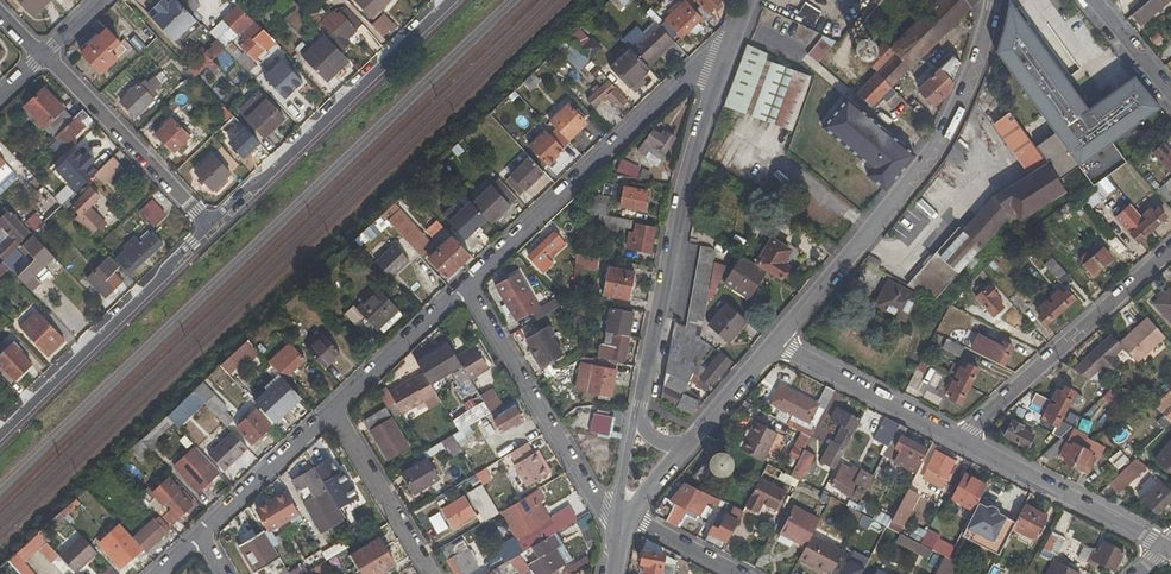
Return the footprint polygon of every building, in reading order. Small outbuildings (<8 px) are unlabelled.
[(34,16),(51,0),(18,0),(34,16)] [(151,19),(168,36),(191,15),(182,5),(177,0),(171,0),(151,19)] [(303,0),(295,6),(304,17),(316,14),(324,12),(315,3),(311,6),(306,4),(303,0)] [(370,17),(388,0),(354,0),(370,17)] [(682,38),(700,21),(702,18),(685,0),(684,0),(681,3),(678,1),(674,5),(676,8),(664,19),(682,38)] [(702,18),(707,23),(713,16),(709,11),(721,0),(685,0),(702,18)] [(895,55),(876,74),(891,87),(962,16),(946,0),(919,0),(928,9),(898,38),(894,34),(884,43),(889,48),(895,55)] [(962,16),(977,0),(946,0),(962,16)] [(998,56),(1012,4),(1009,0),(1007,0),(1007,9),(1001,32),(995,51),(998,56)] [(1132,16),(1140,26),(1170,0),(1151,0),(1132,16)] [(821,12),(805,2),(799,13),(815,22),(821,12)] [(1055,132),(1035,147),(1047,164),(1059,181),(1080,165),(1094,185),(1127,161),(1113,142),(1156,110),(1131,78),(1089,110),(1012,4),(998,56),(1055,132)] [(215,39),(224,49),(230,43),(242,31),(252,22),(236,7),(223,19),(229,26),(215,39)] [(361,25),(346,7),(332,11),(322,22),(316,14),(304,17),(325,36),(340,51),(349,42),(345,39),(361,25)] [(268,8),(259,14),(267,22),(275,15),(268,8)] [(661,19),(650,8),(646,12),(656,23),(661,19)] [(759,23),(782,33),(788,19),(765,10),(759,23)] [(880,19),(874,13),(870,17),(876,24),(880,19)] [(382,15),(371,26),(381,36),(392,26),(382,15)] [(249,38),(238,45),(253,59),(263,50),(267,54),(263,57),(268,61),(280,49),(277,45),(254,20),(252,22),(242,31),(249,38)] [(658,25),(656,23),(629,48),(631,50),(658,25)] [(645,65),(672,40),(658,25),(631,50),(645,65)] [(573,43),(561,55),(578,71),(600,48),(578,27),(567,38),(573,43)] [(106,29),(80,52),(100,74),(127,51),(106,29)] [(824,35),(808,54),(818,62),(834,43),(824,35)] [(325,36),(302,58),(324,82),(347,59),(340,51),(325,36)] [(872,41),(869,39),(866,38),(861,38),(857,41),(854,44),(853,49),(854,53),(856,57),(859,59),(862,61),(865,61),(868,60),(873,57),(875,53),(875,50),(874,45),(872,41)] [(211,47),(187,68),(195,77),(206,66),(212,60),(224,49),(215,39),(209,46),(211,47)] [(647,67),(674,42),(672,40),(645,65),(647,67)] [(224,49),(246,70),(252,64),(243,53),(239,53),(230,43),(224,49)] [(768,54),(747,44),(723,105),(791,130),(812,78),(766,60),(768,54)] [(638,80),(637,78),(647,67),(645,65),(631,50),(629,48),(629,49),(610,67),(630,88),(638,80)] [(889,48),(869,68),(876,74),(895,55),(889,48)] [(917,90),(933,106),(950,91),(961,63),(954,55),(917,90)] [(206,66),(212,73),(219,67),(212,60),(206,66)] [(282,60),(263,79),(281,97),(300,79),(282,60)] [(584,67),(599,83),(606,76),(591,60),(584,67)] [(638,80),(649,69),(647,67),(637,78),(638,80)] [(529,90),(540,80),(533,72),(522,82),(529,90)] [(891,87),(876,74),(855,94),(867,103),(878,93),(882,97),(891,87)] [(1131,78),(1156,110),(1160,107),(1134,75),(1131,78)] [(617,109),(627,100),(608,80),(600,88),(596,83),(589,90),(593,94),(587,100),(593,107),(606,96),(617,109)] [(138,84),(119,101),(135,117),(157,95),(144,83),(140,86),(138,84)] [(572,86),(567,90),(581,104),(585,100),(572,86)] [(44,88),(23,107),(52,137),(72,118),(44,88)] [(258,92),(238,111),(263,138),(284,118),(258,92)] [(867,103),(872,107),(882,97),(878,93),(867,103)] [(872,168),(868,175),(887,189),(915,154),(846,98),(822,127),(872,168)] [(935,121),(914,99),(907,105),(930,130),(935,121)] [(568,103),(550,121),(567,140),(587,122),(568,103)] [(232,116),(223,105),(217,111),(227,121),(232,116)] [(88,116),(81,110),(72,118),(75,120),(49,145),(61,157),(74,145),(71,140),(87,124),(84,120),(88,116)] [(959,228),(907,286),(934,300),(965,265),(970,270),(973,270),(979,264),(978,260),(974,256),(1007,221),(1012,226),(1067,191),(1059,181),(1047,164),(1035,147),(1009,112),(994,124),(1030,174),(992,197),(962,231),(959,228)] [(227,121),(217,131),(229,144),(245,129),(232,116),(227,121)] [(171,118),(155,134),(172,154),(175,149),(180,154),(187,147),(184,143),(189,138),(171,118)] [(522,138),(507,122),(502,128),(516,143),(522,138)] [(554,152),(556,154),(568,142),(567,140),(555,128),(549,134),(545,129),(528,145),(544,161),(554,152)] [(645,157),(649,150),(661,159),(676,138),(667,132),(663,137),(653,129),(637,152),(645,157)] [(967,150),(956,141),(951,150),(961,158),(967,150)] [(1164,144),(1153,154),(1170,172),(1170,171),(1170,152),(1164,144)] [(645,157),(657,165),(661,159),(649,150),(645,157)] [(961,158),(951,150),(946,158),(956,168),(963,160),(961,158)] [(547,164),(557,155),(556,154),(554,152),(544,161),(547,164)] [(212,155),(194,172),(212,191),(230,173),(212,155)] [(93,174),(103,183),(120,166),(112,156),(99,169),(93,174)] [(505,181),(519,195),(543,171),(530,157),(505,181)] [(616,172),(631,176),(635,166),(621,160),(616,172)] [(91,162),(65,185),(73,195),(75,193),(93,174),(99,169),(91,162)] [(712,168),(702,162),(699,175),(708,181),(712,168)] [(647,181),(650,173),(635,166),(631,176),(647,181)] [(490,223),(517,198),(498,178),(472,204),(474,205),(490,223)] [(1170,180),(1158,190),(1169,201),(1170,199),(1170,180)] [(645,211),(649,192),(622,187),(619,207),(645,211)] [(79,216),(75,219),(90,235),(99,228),(100,229),(107,222),(90,205),(99,197),(91,188),(71,207),(79,216)] [(73,195),(60,205),(65,210),(79,197),(75,193),(73,195)] [(610,197),(590,193),(589,202),(608,206),(610,197)] [(442,215),(465,239),(486,219),(474,205),(472,204),(470,201),(457,213),(451,206),(442,215)] [(589,202),(587,211),(599,214),(606,215),(608,206),(589,202)] [(1144,214),(1148,219),(1146,221),(1153,229),(1167,216),(1160,209),(1158,210),(1154,206),(1144,214)] [(158,207),(146,218),(154,226),(166,214),(158,207)] [(399,208),(394,213),(389,207),(382,214),(422,258),(428,253),(426,249),(432,243),(399,208)] [(0,219),(0,225),(2,227),(0,228),(0,255),(5,259),(16,248),(31,233),(9,210),(0,219)] [(619,226),(631,229),(633,221),(606,215),(599,214),(597,221),(606,222),(605,229),(618,232),(619,226)] [(1132,233),(1139,241),(1153,229),(1146,221),(1144,223),(1140,218),(1130,227),(1134,231),(1132,233)] [(48,228),(43,222),(31,233),(34,235),(37,239),(48,228)] [(651,253),(656,227),(636,224),(634,233),(629,232),(626,249),(651,253)] [(566,244),(554,231),(528,256),(544,272),(554,263),(550,259),(566,244)] [(131,238),(126,243),(129,247),(116,260),(130,274),(162,243),(152,232),(139,245),(131,238)] [(44,267),(54,256),(37,239),(34,235),(23,246),(34,258),(44,267)] [(446,278),(470,255),(452,236),(428,259),(446,278)] [(791,249),(771,237),(755,263),(782,280),(790,267),(783,263),(791,249)] [(824,237),(818,247),(830,256),(839,246),(837,245),(824,237)] [(1113,258),(1099,243),(1089,252),(1103,267),(1113,258)] [(394,245),(375,262),(390,278),(409,261),(394,245)] [(716,248),(700,245),(695,277),(710,286),(716,248)] [(22,254),(16,248),(5,259),(3,261),(8,267),(14,273),(20,267),(13,261),(22,254)] [(1080,260),(1093,276),(1103,267),(1089,252),(1080,260)] [(576,263),(592,266),(594,256),(577,253),(576,263)] [(882,262),(870,255),(863,263),(877,270),(882,262)] [(109,256),(87,279),(106,298),(122,280),(114,273),(120,268),(109,256)] [(749,299),(766,272),(740,256),(723,283),(749,299)] [(34,258),(25,266),(33,276),(44,267),(34,258)] [(1058,280),(1066,273),(1052,258),(1045,264),(1058,280)] [(629,300),(635,272),(607,266),(602,295),(629,300)] [(510,312),(514,320),(531,311),(537,308),(518,274),(495,287),(505,304),(501,306),(506,315),(510,312)] [(710,286),(695,277),(685,329),(700,339),(710,286)] [(904,321),(918,296),(888,280),(883,290),(887,292),(878,310),(890,317),(891,314),(904,321)] [(994,297),(996,294),(989,286),(977,297),(993,316),(1003,307),(994,297)] [(1052,297),(1056,301),(1053,304),(1061,312),(1075,300),(1063,286),(1052,297)] [(356,309),(353,305),(344,314),(356,326),(365,318),(377,330),(378,328),(383,333),(402,315),(377,289),(356,309)] [(1155,304),(1170,323),(1170,289),(1167,293),(1163,289),(1156,296),(1159,300),(1155,304)] [(547,290),(540,293),(545,303),(552,299),(547,290)] [(537,320),(562,304),(556,297),(552,299),(545,303),(537,308),(531,311),(537,320)] [(1039,316),(1047,324),(1061,312),(1053,304),(1051,305),(1046,301),(1037,310),(1041,314),(1039,316)] [(746,322),(726,304),(708,325),(728,342),(746,322)] [(610,309),(606,332),(607,332),(628,336),(633,313),(610,309)] [(37,311),(19,328),(43,352),(45,352),(48,354),(64,339),(37,311)] [(1137,363),(1166,337),(1148,317),(1119,342),(1124,348),(1137,363)] [(587,330),(585,320),(578,321),(580,332),(587,330)] [(685,329),(674,321),(659,398),(693,414),(702,404),(698,401),(701,396),(685,388),(689,379),(705,392),(726,368),(715,359),(706,369),(698,363),(702,358),(702,357),(711,346),(700,339),(685,329)] [(533,349),(537,356),(534,358),(541,369),(563,356),(552,338),(555,335),(550,326),(527,340),(533,349)] [(626,352),(627,344),(628,336),(607,332),(604,345),(601,344),(598,360),(609,362),(609,358),(624,362),(624,360),(628,361),(629,353),(626,352)] [(1124,348),(1119,342),(1111,333),(1085,357),(1086,359),(1073,370),(1089,379),(1101,368),(1108,376),(1122,363),(1116,356),(1124,348)] [(339,353),(323,335),(307,350),(324,367),(339,353)] [(997,344),(979,335),(973,347),(1004,364),(1013,347),(999,339),(997,344)] [(942,347),(960,357),(965,348),(947,338),(942,347)] [(461,365),(456,356),(447,342),(416,361),(423,373),(430,384),(461,365)] [(305,360),(288,343),(268,362),(281,376),(285,379),(305,360)] [(493,366),(478,343),(456,356),(461,365),(470,380),(493,366)] [(0,354),(0,365),(15,380),(31,364),(12,344),(0,354)] [(245,350),(247,347),(243,344),(220,365),(229,375),(250,355),(245,350)] [(720,352),(715,359),(726,368),(732,360),(720,352)] [(575,390),(610,397),(616,363),(609,362),(598,360),(590,358),(589,364),(593,365),(591,377),(588,376),(587,380),(578,378),(575,390)] [(957,376),(962,379),(960,381),(969,386),(978,369),(964,363),(961,367),(957,376)] [(949,375),(955,379),(957,376),(961,367),(954,364),(949,375)] [(583,377),(585,368),(570,365),(568,374),(583,377)] [(1089,379),(1099,383),(1108,376),(1101,368),(1089,379)] [(440,401),(430,384),(423,373),(412,380),(411,379),(389,392),(394,400),(402,415),(423,402),(428,409),(440,401)] [(299,394),(285,379),(281,376),(259,396),(277,415),(299,394)] [(951,399),(960,403),(969,386),(960,381),(959,383),(954,381),(947,393),(953,396),(951,399)] [(377,389),(386,404),(394,400),(389,392),(384,384),(377,389)] [(816,427),(834,391),(826,387),(817,405),(779,385),(769,403),(816,427)] [(1052,398),(1057,401),(1055,404),(1067,410),(1071,400),(1079,404),(1083,397),(1059,385),(1052,398)] [(490,388),(479,395),(483,401),(490,413),(501,406),(490,388)] [(1165,394),(1152,406),(1165,416),(1170,422),(1170,409),(1170,408),(1170,406),(1170,388),(1165,394)] [(1067,410),(1055,404),(1036,394),(1031,402),(1046,410),(1042,418),(1056,426),(1052,434),(1060,438),(1061,437),(1069,429),(1059,423),(1067,410)] [(452,420),(458,432),(490,413),(483,401),(452,420)] [(502,412),(503,414),(493,420),(500,432),(522,418),(514,405),(502,412)] [(1030,413),(1040,417),(1043,410),(1033,405),(1030,413)] [(370,430),(391,418),(384,407),(363,420),(370,430)] [(821,461),(835,469),(861,419),(838,407),(831,419),(840,424),(839,426),(842,428),(835,443),(831,441),(821,461)] [(234,420),(223,409),(216,416),(227,427),(234,420)] [(251,444),(274,423),(261,409),(258,412),(255,409),(250,415),(247,412),(243,417),(244,420),(236,427),(251,444)] [(608,416),(608,412),(597,410),(596,414),(593,413),(589,432),(609,436),(612,417),(608,416)] [(152,438),(171,420),(167,415),(140,440),(151,452),(158,445),(152,438)] [(1167,428),(1170,424),(1170,422),(1165,416),(1159,423),(1167,428)] [(391,418),(370,430),(387,459),(408,447),(391,418)] [(778,434),(755,421),(740,451),(763,462),(778,434)] [(1025,431),(1026,428),(1013,421),(1005,436),(1027,448),(1033,436),(1025,431)] [(904,437),(908,430),(900,425),(890,445),(894,446),(898,449),(892,461),(915,473),(928,449),(904,437)] [(1067,440),(1061,437),(1060,438),(1042,455),(1052,460),(1058,454),(1065,458),(1063,460),(1072,465),(1087,438),(1088,436),(1074,429),(1067,440)] [(208,454),(224,470),(248,448),(232,432),(208,454)] [(447,447),(453,457),(462,451),(452,435),(423,452),(427,459),(447,447)] [(1096,463),(1105,447),(1087,438),(1072,465),(1087,473),(1094,462),(1096,463)] [(1155,460),(1170,473),(1170,440),(1155,460)] [(536,452),(533,454),(527,443),(510,453),(516,464),(514,465),(527,487),(549,474),(536,452)] [(894,446),(888,459),(892,461),(898,449),(894,446)] [(789,456),(798,461),(803,452),(794,447),(789,456)] [(214,474),(209,468),(212,464),(199,450),(194,454),(191,456),(196,462),(184,473),(182,475),(196,491),(203,484),(207,488),(211,484),(208,480),(214,474)] [(800,482),(814,456),(804,450),(803,452),(798,461),(790,476),(799,481),(800,482)] [(190,451),(176,464),(184,473),(196,462),(191,456),(194,454),(190,451)] [(551,473),(538,451),(536,452),(549,474),(551,473)] [(949,471),(955,461),(936,451),(926,469),(940,476),(938,481),(945,485),(952,473),(949,471)] [(1119,451),(1109,460),(1121,473),(1130,463),(1119,451)] [(331,476),(340,471),(330,454),(321,459),(331,476)] [(711,462),(706,462),(694,477),(705,485),(716,472),(722,473),(728,470),(730,465),(730,460),(727,457),(723,455),(718,455),(715,456),(711,462)] [(414,494),(439,479),(427,459),(402,474),(414,494)] [(1143,464),(1135,459),(1130,463),(1121,473),(1109,484),(1116,492),(1143,464)] [(854,496),(861,500),(873,477),(858,469),(856,472),(841,465),(830,486),(853,497),(854,496)] [(342,518),(312,467),(291,481),(297,492),(301,490),(303,494),(311,489),(315,495),(303,502),(321,531),(342,518)] [(490,480),(484,469),(475,474),(482,485),(490,480)] [(342,470),(340,471),(331,476),(323,481),(339,508),(358,497),(342,470)] [(478,511),(484,522),(499,513),(482,485),(475,474),(470,477),(481,494),(474,499),(480,510),(478,511)] [(974,511),(978,502),(987,486),(965,474),(951,499),(974,511)] [(1141,498),(1156,514),(1170,500),(1170,492),(1155,476),(1152,479),(1156,484),(1141,498)] [(154,489),(159,493),(149,502),(163,517),(169,511),(177,519),(195,502),(180,486),(178,488),(167,477),(154,489)] [(778,510),(787,494),(759,480),(745,507),(757,513),(762,503),(778,510)] [(154,489),(150,484),(141,493),(149,502),(159,493),(154,489)] [(671,501),(676,503),(666,522),(676,527),(683,513),(697,519),(707,500),(716,505),(719,500),(685,484),(671,501)] [(1004,510),(1010,498),(987,486),(978,502),(988,507),(990,503),(1004,510)] [(539,489),(499,513),(522,552),(552,535),(556,532),(575,521),(577,519),(569,507),(553,516),(547,520),(540,510),(538,506),(545,501),(539,489)] [(900,526),(917,494),(909,490),(892,522),(900,526)] [(270,531),(299,513),(286,491),(257,509),(270,531)] [(474,514),(463,497),(441,510),(452,528),(474,514)] [(65,518),(81,503),(76,498),(60,512),(65,518)] [(988,509),(980,505),(967,528),(994,541),(1006,518),(997,513),(998,512),(997,509),(992,507),(989,507),(988,509)] [(1041,524),(1046,516),(1025,505),(1016,523),(1013,529),(1034,539),(1036,534),(1040,536),(1045,527),(1041,524)] [(553,516),(547,506),(540,510),(547,520),(553,516)] [(780,535),(781,539),(803,551),(811,536),(819,520),(794,507),(780,535)] [(722,552),(743,512),(736,508),(731,519),(726,517),(719,531),(714,528),(706,543),(722,552)] [(163,517),(170,525),(177,519),(169,511),(163,517)] [(575,521),(580,530),(594,522),(588,512),(577,519),(575,521)] [(883,539),(889,528),(862,514),(856,526),(883,539)] [(143,548),(146,552),(167,532),(164,528),(166,526),(159,517),(156,520),(155,519),(134,539),(143,548)] [(1006,518),(994,541),(967,528),(963,536),(999,554),(1013,529),(1016,523),(1006,518)] [(902,527),(900,526),(892,522),(889,528),(895,531),(899,533),(902,527)] [(143,548),(134,539),(119,523),(97,543),(122,568),(143,548)] [(352,529),(359,541),(366,536),(359,524),(352,529)] [(1056,557),(1068,535),(1054,528),(1043,550),(1056,557)] [(939,539),(940,536),(928,530),(920,544),(932,550),(944,557),(949,559),(955,547),(939,539)] [(254,572),(279,557),(264,531),(238,546),(254,572)] [(572,560),(556,532),(552,535),(559,546),(555,549),(564,565),(572,560)] [(896,541),(929,558),(932,550),(920,544),(900,534),(896,541)] [(76,573),(97,552),(81,535),(59,555),(76,573)] [(522,552),(519,554),(534,573),(548,573),(564,565),(555,549),(559,546),(552,535),(522,552)] [(378,536),(351,553),(363,573),(381,573),(396,565),(378,536)] [(831,573),(843,552),(811,536),(803,551),(798,560),(810,566),(811,563),(831,573)] [(455,573),(483,573),(462,538),(441,551),(455,573)] [(1114,571),(1124,552),(1104,542),(1098,554),(1095,552),(1089,562),(1097,567),(1099,563),(1114,571)] [(1054,561),(1056,557),(1043,550),(1035,564),(1045,569),(1050,559),(1054,561)] [(676,561),(664,554),(644,551),(641,563),(645,564),(644,573),(674,573),(676,561)] [(519,554),(512,559),(522,573),(534,573),(519,554)] [(959,565),(949,559),(944,557),(935,573),(936,573),(954,573),(959,565)] [(1054,561),(1048,573),(1078,573),(1054,561)] [(322,563),(303,573),(328,573),(322,563)] [(277,570),(279,573),(290,573),(284,565),(277,570)]
